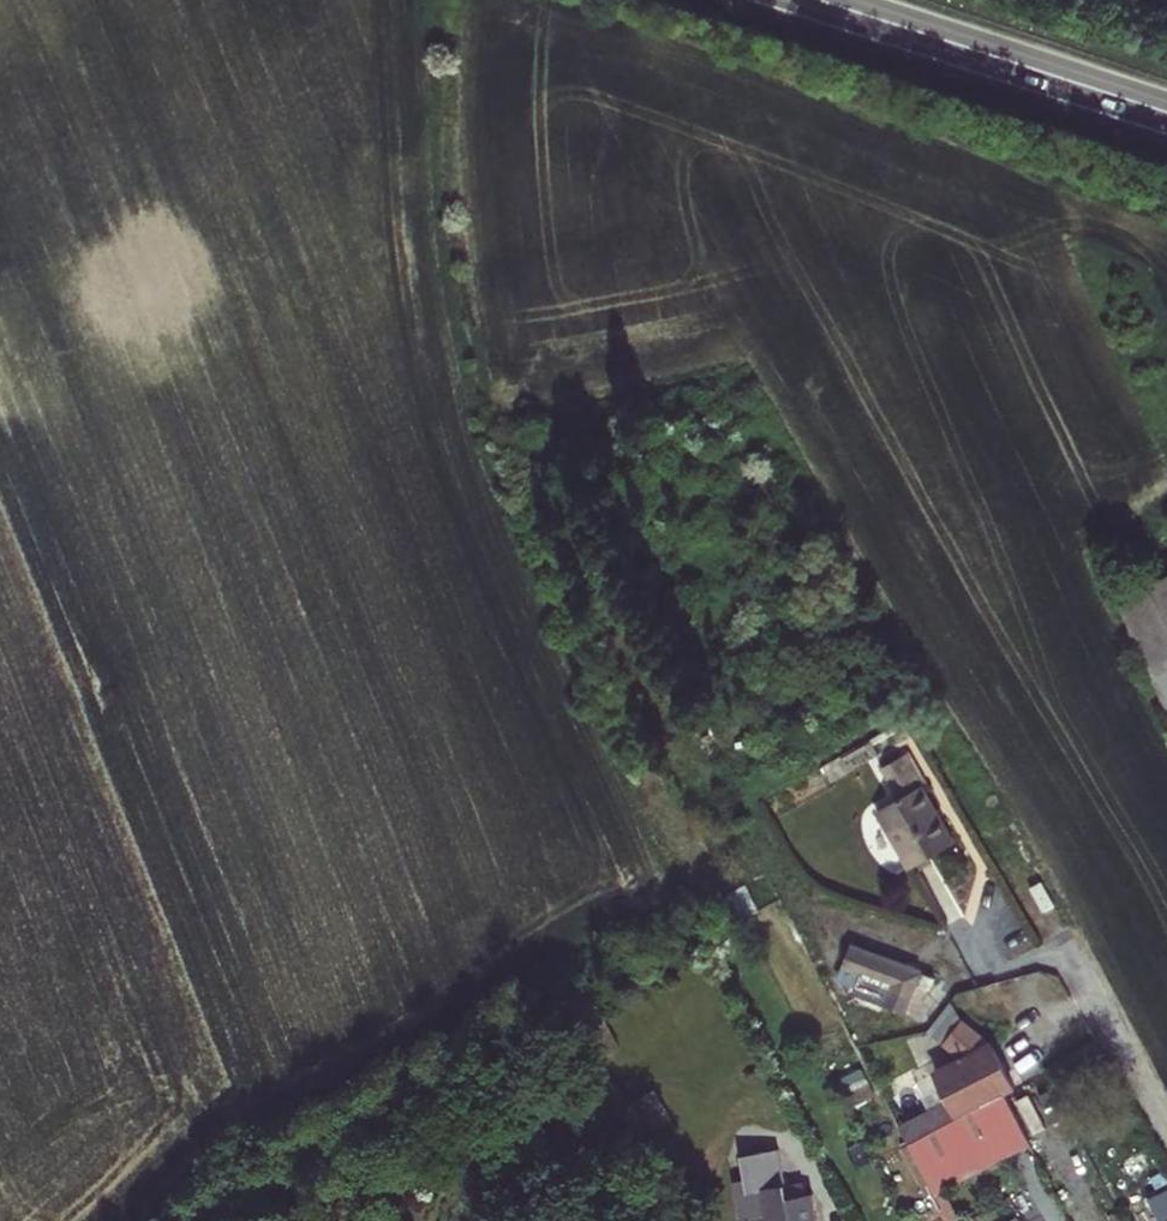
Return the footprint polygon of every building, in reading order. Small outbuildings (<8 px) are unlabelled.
[(1166,710),(1166,576),(1117,599),(1166,710)] [(923,786),(928,782),(910,752),(903,756),(921,786),(923,786)] [(883,768),(900,798),(877,812),(910,869),(955,843),(923,786),(921,786),(903,756),(883,768)] [(863,972),(855,992),(907,1011),(922,972),(851,944),(844,965),(863,972)] [(1005,1091),(978,1046),(934,1072),(959,1116),(1005,1091)] [(921,1069),(894,1083),(912,1121),(940,1107),(921,1069)] [(852,1107),(876,1095),(868,1079),(865,1081),(860,1071),(841,1081),(846,1091),(844,1091),(852,1107)] [(959,1116),(909,1144),(910,1146),(917,1160),(911,1164),(922,1184),(928,1180),(933,1191),(934,1192),(1030,1139),(1005,1091),(959,1116)] [(903,1149),(911,1164),(917,1160),(910,1146),(903,1149)] [(922,1184),(927,1194),(933,1191),(928,1180),(922,1184)] [(813,1207),(805,1208),(800,1185),(785,1187),(785,1185),(747,1192),(752,1220),(816,1220),(813,1207)] [(1165,1192),(1149,1200),(1160,1220),(1166,1220),(1166,1192),(1165,1192)]
